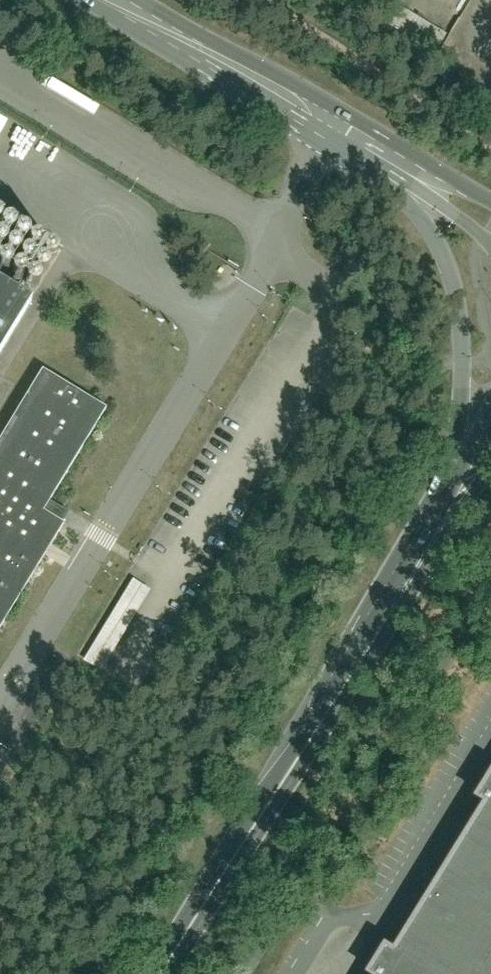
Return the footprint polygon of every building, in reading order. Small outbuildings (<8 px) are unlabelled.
[(432,52),(443,33),(388,0),(378,0),(369,14),(432,52)] [(33,303),(0,283),(0,356),(33,303)] [(66,526),(44,512),(107,410),(44,371),(0,442),(0,633),(66,526)] [(136,614),(119,603),(83,661),(100,671),(136,614)] [(484,766),(470,789),(481,796),(383,953),(370,945),(353,973),(490,973),(490,771),(484,766)]
